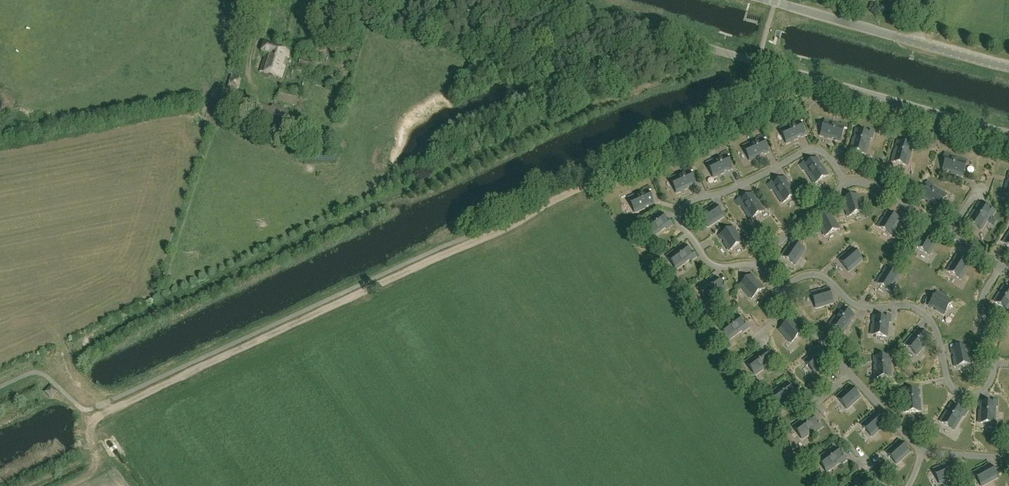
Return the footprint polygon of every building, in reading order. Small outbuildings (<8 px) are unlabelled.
[(325,48),(327,40),(317,37),(315,46),(325,48)] [(281,78),(289,51),(264,44),(262,52),(266,53),(260,72),(281,78)] [(299,65),(311,68),(312,62),(301,59),(299,65)] [(296,106),(298,97),(280,92),(277,101),(296,106)] [(248,110),(234,104),(231,111),(245,117),(248,110)] [(799,140),(799,139),(802,138),(802,139),(807,136),(801,123),(804,122),(802,117),(794,121),(795,122),(780,129),(787,145),(799,140)] [(821,135),(832,138),(832,137),(836,139),(840,140),(844,127),(840,126),(840,128),(836,126),(836,125),(825,122),(821,135)] [(870,130),(869,134),(857,130),(855,135),(856,135),(855,139),(854,138),(851,150),(865,154),(868,143),(869,143),(871,138),(873,138),(875,132),(870,130)] [(758,139),(743,146),(750,162),(762,157),(761,156),(764,155),(765,156),(770,153),(764,140),(767,139),(765,134),(757,138),(758,139)] [(907,167),(912,151),(914,152),(916,144),(911,143),(911,146),(897,142),(895,150),(894,153),(891,162),(907,167)] [(712,179),(724,174),(723,173),(727,171),(727,172),(732,170),(726,157),(729,155),(727,151),(719,154),(720,156),(705,163),(712,179)] [(950,156),(951,154),(945,152),(943,155),(947,156),(943,170),(948,172),(948,171),(951,172),(951,173),(962,176),(966,162),(955,159),(955,158),(950,156)] [(805,171),(814,184),(828,175),(821,165),(821,166),(819,163),(820,162),(817,157),(804,165),(803,163),(799,165),(804,172),(805,171)] [(683,172),(668,179),(675,195),(687,189),(690,187),(690,188),(695,186),(689,172),(692,171),(690,166),(682,170),(683,172)] [(773,190),(781,204),(796,195),(789,185),(788,185),(786,182),(787,182),(784,177),(772,185),(770,182),(767,184),(771,191),(773,190)] [(724,184),(727,190),(736,187),(734,181),(724,184)] [(938,208),(946,196),(936,190),(937,189),(932,186),(932,187),(929,185),(921,198),(925,200),(926,200),(929,202),(938,208)] [(629,199),(635,212),(646,207),(649,205),(649,206),(653,204),(648,192),(651,190),(649,187),(643,190),(644,191),(639,193),(640,194),(629,199)] [(741,206),(750,220),(764,211),(758,201),(757,201),(755,198),(756,198),(753,193),(741,201),(739,198),(736,201),(740,207),(741,206)] [(864,212),(858,194),(841,200),(843,205),(844,204),(846,208),(844,208),(848,217),(864,212)] [(708,228),(724,218),(714,203),(710,206),(711,207),(707,209),(707,208),(699,213),(708,228)] [(969,222),(981,229),(987,219),(988,220),(990,216),(992,217),(996,211),(992,209),(990,212),(979,205),(977,209),(975,212),(969,222)] [(884,216),(882,219),(881,219),(876,227),(891,236),(901,220),(886,211),(883,215),(884,216)] [(644,225),(652,236),(662,229),(662,230),(666,227),(667,229),(673,225),(670,221),(667,223),(660,213),(656,215),(657,216),(653,218),(644,225)] [(835,221),(833,218),(834,217),(832,213),(816,221),(825,237),(840,229),(836,221),(835,221)] [(743,242),(733,227),(718,237),(721,241),(722,240),(725,243),(723,244),(729,252),(743,242)] [(922,236),(920,240),(919,239),(914,247),(929,256),(939,240),(924,231),(921,236),(922,236)] [(806,251),(791,241),(788,245),(789,246),(787,249),(786,248),(781,256),(795,266),(806,251)] [(668,257),(676,269),(686,262),(690,260),(691,261),(697,257),(694,253),(691,256),(684,245),(680,248),(677,251),(677,250),(668,257)] [(850,252),(847,255),(846,254),(839,260),(850,273),(864,261),(853,248),(849,251),(850,252)] [(947,272),(962,281),(971,266),(972,265),(957,256),(954,260),(955,261),(953,264),(952,263),(947,272)] [(892,293),(901,277),(886,268),(884,272),(885,273),(883,276),(882,276),(877,284),(892,293)] [(758,281),(757,282),(755,279),(756,278),(753,274),(739,286),(752,300),(765,288),(758,281)] [(706,299),(707,301),(717,294),(717,295),(721,292),(722,293),(723,293),(728,289),(725,286),(723,288),(715,277),(711,280),(712,281),(708,283),(708,282),(699,289),(706,299)] [(1005,286),(1002,290),(1003,290),(1001,294),(1000,293),(995,301),(1008,309),(1008,308),(1008,289),(1005,286)] [(810,292),(815,309),(833,304),(828,287),(823,288),(824,290),(820,291),(820,289),(810,292)] [(943,316),(952,301),(937,291),(927,306),(932,309),(932,307),(936,309),(935,310),(943,316)] [(851,324),(850,323),(852,321),(853,321),(856,316),(844,309),(846,306),(841,303),(837,310),(838,311),(829,325),(844,335),(851,324)] [(888,338),(889,323),(891,323),(892,315),(888,315),(887,317),(873,316),(872,322),(873,322),(873,325),(872,325),(871,336),(888,338)] [(720,328),(729,339),(738,332),(739,333),(742,330),(743,332),(749,327),(747,324),(744,326),(736,316),(732,318),(733,319),(730,321),(729,321),(720,328)] [(798,325),(797,326),(794,323),(796,322),(792,319),(779,330),(791,344),(804,333),(798,325)] [(918,356),(928,343),(929,344),(934,338),(931,335),(929,338),(918,328),(914,333),(915,333),(913,336),(912,335),(905,345),(918,356)] [(953,355),(954,359),(953,359),(955,368),(972,365),(968,347),(951,350),(952,355),(953,355)] [(821,366),(824,364),(825,365),(829,361),(817,348),(803,361),(815,374),(822,367),(821,366)] [(770,362),(762,351),(759,354),(756,357),(756,356),(746,363),(755,375),(764,368),(765,368),(769,366),(770,367),(775,363),(773,359),(770,362)] [(888,356),(873,357),(874,363),(875,363),(875,366),(874,366),(875,378),(892,377),(891,361),(892,361),(892,353),(888,353),(888,356)] [(770,395),(779,407),(788,400),(792,398),(793,399),(799,395),(796,391),(794,394),(786,383),(782,386),(783,386),(780,389),(779,388),(770,395)] [(847,409),(859,397),(850,386),(846,389),(847,390),(844,393),(843,392),(837,398),(847,409)] [(920,411),(919,400),(918,396),(919,396),(919,392),(904,392),(905,412),(920,411)] [(980,423),(994,424),(994,403),(980,403),(980,408),(981,408),(980,411),(980,423)] [(953,430),(964,412),(951,405),(949,409),(947,412),(941,422),(953,430)] [(871,437),(884,425),(874,414),(871,417),(871,418),(869,420),(868,420),(862,426),(871,437)] [(794,427),(802,439),(812,432),(816,430),(817,431),(823,427),(820,424),(817,426),(810,415),(806,418),(803,421),(803,420),(794,427)] [(896,464),(909,452),(899,442),(896,444),(896,445),(894,448),(893,447),(886,453),(896,464)] [(818,460),(827,472),(836,465),(837,465),(840,462),(841,464),(847,460),(845,456),(842,458),(834,448),(830,451),(831,451),(828,453),(827,453),(818,460)] [(942,466),(933,470),(939,483),(955,476),(949,463),(945,465),(942,467),(942,466)] [(974,473),(981,485),(996,478),(989,465),(985,467),(985,468),(982,470),(982,469),(974,473)]
